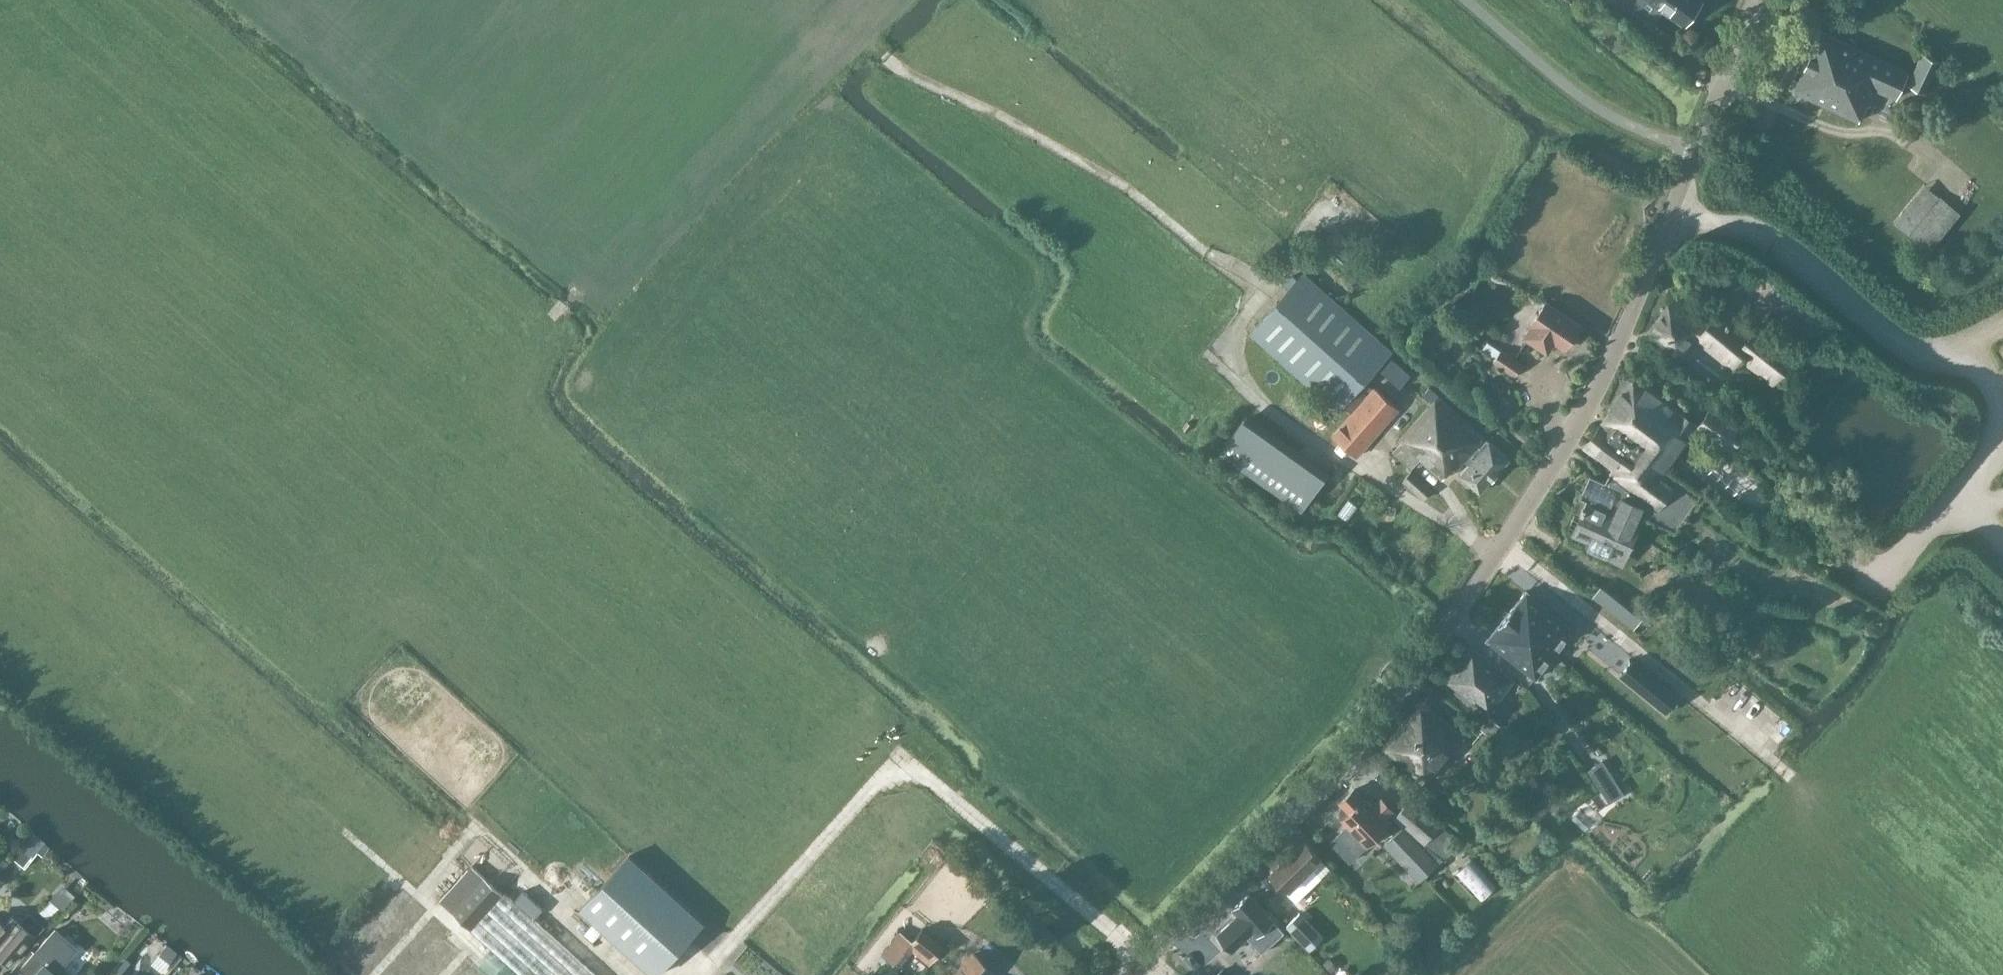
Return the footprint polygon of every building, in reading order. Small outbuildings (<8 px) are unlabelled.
[(1702,0),(1701,0),(1623,0),(1622,1),(1651,24),(1662,9),(1684,25),(1702,0)] [(1908,72),(1821,31),(1794,90),(1859,120),(1867,103),(1869,105),(1877,89),(1896,98),(1908,72)] [(1907,84),(1926,92),(1940,61),(1922,53),(1907,84)] [(1891,222),(1926,250),(1958,210),(1923,182),(1891,222)] [(1249,333),(1279,359),(1338,413),(1344,406),(1352,413),(1332,435),(1357,456),(1398,409),(1374,388),(1368,395),(1360,388),(1392,352),(1302,273),(1249,333)] [(1523,337),(1547,353),(1555,343),(1564,349),(1570,341),(1576,340),(1575,334),(1581,326),(1546,302),(1530,325),(1531,326),(1523,337)] [(1772,380),(1787,362),(1770,348),(1774,344),(1756,330),(1749,341),(1718,317),(1704,334),(1669,306),(1646,336),(1677,360),(1695,336),(1732,365),(1740,354),(1772,380)] [(1493,361),(1514,376),(1522,365),(1501,350),(1493,361)] [(1400,387),(1410,376),(1391,359),(1381,370),(1400,387)] [(1619,489),(1617,494),(1646,507),(1643,513),(1676,529),(1698,499),(1686,490),(1690,485),(1668,469),(1698,428),(1678,413),(1632,379),(1610,408),(1614,411),(1606,422),(1601,429),(1589,446),(1616,466),(1606,482),(1619,489)] [(1479,492),(1508,459),(1486,439),(1479,448),(1481,450),(1476,456),(1471,451),(1484,437),(1428,388),(1423,394),(1432,402),(1399,440),(1442,478),(1452,467),(1455,470),(1464,460),(1469,465),(1460,475),(1479,492)] [(1729,447),(1741,429),(1712,410),(1700,428),(1729,447)] [(1740,461),(1724,477),(1743,496),(1759,480),(1740,461)] [(1282,497),(1302,511),(1326,477),(1306,463),(1282,497)] [(1411,472),(1404,481),(1424,497),(1430,489),(1411,472)] [(1621,563),(1643,513),(1646,507),(1617,494),(1619,489),(1606,482),(1592,476),(1583,495),(1589,497),(1573,534),(1590,541),(1587,548),(1621,563)] [(1571,623),(1518,583),(1480,637),(1533,677),(1571,623)] [(1611,594),(1601,586),(1593,597),(1603,604),(1611,594)] [(1631,609),(1623,619),(1633,627),(1641,617),(1631,609)] [(1489,712),(1513,679),(1471,647),(1446,680),(1475,703),(1476,702),(1489,712)] [(1654,702),(1667,687),(1632,659),(1620,675),(1654,702)] [(1435,772),(1465,737),(1422,701),(1382,748),(1422,783),(1433,770),(1435,772)] [(1602,760),(1589,769),(1601,788),(1614,779),(1602,760)] [(1460,840),(1440,825),(1409,800),(1396,814),(1380,797),(1371,806),(1354,788),(1340,802),(1342,805),(1341,807),(1340,810),(1339,813),(1341,817),(1342,819),(1367,845),(1386,826),(1394,835),(1383,845),(1419,881),(1442,858),(1460,840)] [(1593,821),(1580,809),(1572,818),(1585,830),(1593,821)] [(1296,902),(1331,869),(1304,841),(1269,875),(1286,892),(1296,902)] [(9,862),(0,854),(0,873),(9,862)] [(648,974),(656,974),(665,964),(701,925),(626,858),(578,912),(616,946),(648,974)] [(1459,871),(1483,898),(1497,885),(1473,859),(1459,871)] [(522,974),(595,974),(504,894),(503,895),(471,865),(440,900),(522,974)] [(1233,908),(1256,935),(1236,953),(1255,974),(1269,961),(1261,952),(1284,932),(1249,893),(1233,908)] [(51,900),(41,911),(45,915),(51,920),(54,917),(56,918),(63,910),(51,900)] [(1276,906),(1284,919),(1295,913),(1287,900),(1276,906)] [(0,922),(0,956),(9,964),(42,926),(28,914),(20,923),(12,916),(4,925),(0,922)] [(922,929),(913,939),(901,929),(882,953),(900,968),(913,952),(930,965),(944,947),(922,929)] [(76,952),(52,933),(23,968),(30,973),(29,974),(65,974),(60,971),(76,952)] [(998,971),(973,951),(954,974),(994,974),(998,971)]
